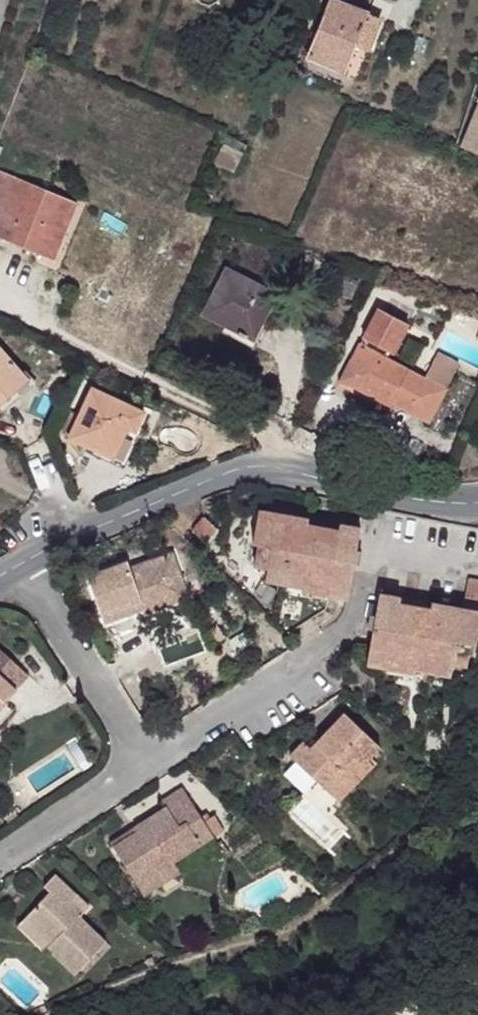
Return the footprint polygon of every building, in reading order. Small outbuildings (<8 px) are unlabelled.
[(338,0),(330,0),(307,56),(346,73),(359,42),(370,12),(338,0)] [(382,17),(370,12),(359,42),(371,46),(382,17)] [(462,147),(477,154),(477,107),(462,147)] [(0,166),(0,233),(50,252),(60,225),(71,230),(84,198),(0,166)] [(71,230),(60,225),(50,252),(61,256),(71,230)] [(274,288),(226,263),(203,307),(238,324),(236,327),(248,332),(262,305),(266,307),(274,288)] [(410,327),(377,310),(353,354),(338,384),(392,410),(396,405),(430,422),(447,390),(425,375),(389,358),(395,349),(410,327)] [(439,351),(425,375),(447,390),(459,362),(439,351)] [(25,384),(0,357),(0,406),(25,384)] [(142,414),(90,392),(67,442),(111,461),(124,430),(133,434),(142,414)] [(133,434),(124,430),(111,461),(120,465),(133,434)] [(309,519),(258,510),(252,546),(259,548),(255,567),(267,568),(264,584),(348,600),(360,529),(340,525),(339,531),(309,525),(309,519)] [(200,517),(190,527),(204,541),(215,528),(200,517)] [(123,561),(84,577),(101,621),(137,606),(137,602),(170,587),(168,576),(176,573),(168,551),(126,566),(123,561)] [(137,606),(141,613),(185,595),(176,573),(168,576),(170,587),(137,602),(137,606)] [(463,609),(477,611),(477,580),(468,578),(463,609)] [(379,594),(366,668),(451,680),(454,667),(467,669),(469,656),(474,656),(477,637),(477,611),(463,609),(432,604),(431,610),(401,604),(400,597),(379,594)] [(13,693),(25,680),(0,656),(0,680),(13,693)] [(13,693),(0,680),(0,706),(13,693)] [(306,742),(293,757),(337,794),(366,761),(381,743),(346,713),(314,748),(306,742)] [(366,761),(337,794),(345,799),(372,764),(366,761)] [(140,830),(116,845),(138,879),(174,857),(217,832),(187,785),(163,798),(166,804),(137,824),(140,830)] [(137,824),(113,838),(116,845),(140,830),(137,824)] [(174,857),(138,879),(144,890),(180,870),(174,857)] [(49,889),(31,911),(59,938),(54,946),(75,966),(104,933),(78,911),(81,907),(71,899),(76,894),(55,875),(44,885),(49,889)] [(71,899),(81,907),(85,902),(76,894),(71,899)] [(31,911),(22,919),(52,947),(54,946),(59,938),(31,911)]
